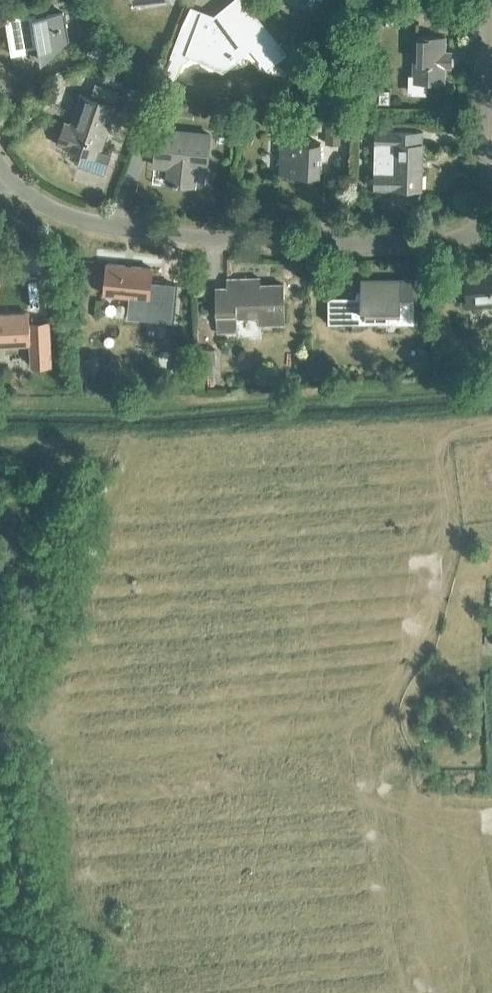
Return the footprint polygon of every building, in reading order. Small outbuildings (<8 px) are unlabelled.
[(282,53),(240,0),(237,0),(214,19),(203,15),(187,55),(192,57),(196,47),(204,50),(217,66),(228,57),(229,58),(236,52),(238,54),(250,45),(267,66),(282,53)] [(38,46),(41,61),(67,40),(62,13),(6,23),(11,51),(12,54),(24,52),(23,48),(38,46)] [(444,67),(450,67),(451,52),(445,52),(445,37),(414,36),(413,82),(444,82),(444,67)] [(116,105),(123,107),(127,96),(119,94),(120,91),(96,83),(91,97),(80,94),(70,124),(64,122),(56,144),(81,153),(77,165),(103,174),(110,153),(100,150),(116,105)] [(326,144),(340,145),(341,121),(327,120),(326,144)] [(190,167),(206,168),(209,135),(157,130),(154,166),(168,168),(166,185),(188,188),(190,167)] [(374,190),(420,190),(421,134),(375,133),(374,190)] [(279,175),(319,178),(320,144),(281,142),(279,175)] [(104,263),(101,294),(127,297),(125,316),(168,321),(172,285),(148,282),(149,268),(104,263)] [(465,276),(467,304),(491,302),(491,274),(465,276)] [(282,285),(259,286),(259,279),(225,281),(225,289),(214,289),(216,334),(236,333),(236,315),(257,314),(257,325),(284,324),(282,285)] [(397,325),(411,325),(412,280),(362,280),(362,290),(359,290),(355,294),(355,297),(327,298),(327,324),(362,324),(362,316),(397,316),(397,325)] [(28,323),(28,314),(0,315),(0,346),(28,344),(28,349),(45,348),(43,323),(28,323)] [(215,349),(204,349),(205,372),(216,372),(215,349)]
